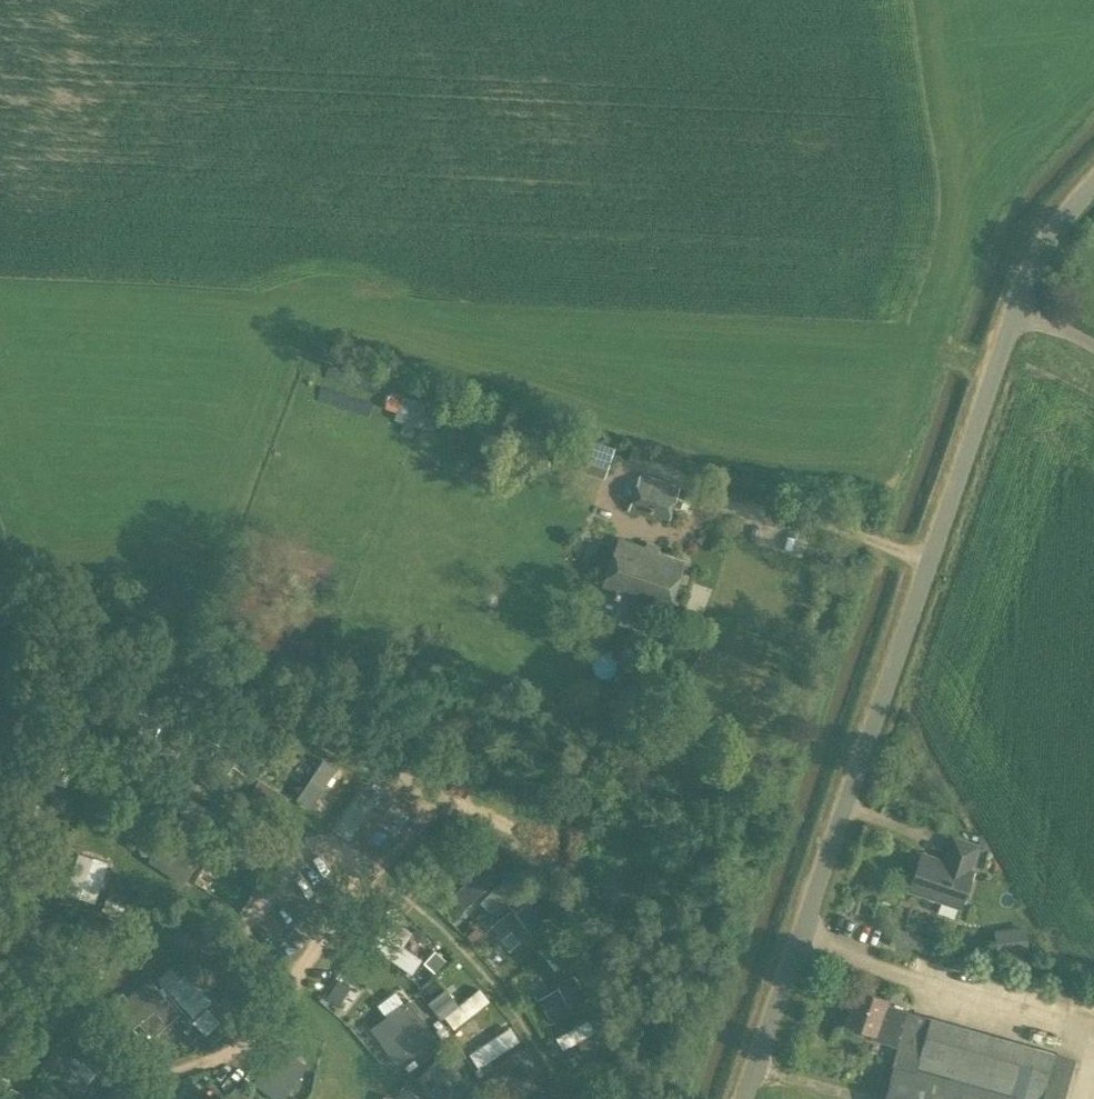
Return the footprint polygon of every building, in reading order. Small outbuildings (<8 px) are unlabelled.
[(329,362),(317,399),(369,417),(381,379),(329,362)] [(401,394),(394,419),(419,426),(427,401),(401,394)] [(603,479),(614,448),(571,433),(560,464),(603,479)] [(668,524),(680,487),(641,474),(627,510),(668,524)] [(666,612),(683,561),(618,539),(601,589),(666,612)] [(358,844),(373,819),(390,830),(399,816),(404,819),(411,809),(336,761),(305,810),(358,844)] [(976,846),(953,838),(945,862),(921,854),(909,890),(960,907),(972,872),(968,870),(976,846)] [(64,891),(94,901),(108,861),(78,850),(64,891)] [(448,897),(463,911),(499,876),(485,861),(448,897)] [(513,909),(528,901),(522,890),(507,898),(513,909)] [(529,899),(491,926),(505,946),(543,920),(529,899)] [(384,925),(411,951),(420,941),(393,915),(384,925)] [(936,956),(940,943),(895,928),(890,943),(909,949),(910,947),(936,956)] [(414,972),(423,956),(379,930),(369,946),(414,972)] [(435,972),(446,961),(434,949),(423,960),(435,972)] [(178,959),(157,979),(208,1032),(229,1012),(178,959)] [(339,1003),(350,984),(336,976),(325,996),(339,1003)] [(420,991),(452,1031),(490,1000),(479,986),(458,1003),(437,977),(420,991)] [(560,987),(538,996),(548,1021),(569,1013),(560,987)] [(376,1004),(384,1014),(367,1027),(397,1065),(434,1036),(396,988),(376,1004)] [(884,1003),(885,999),(857,990),(845,1023),(871,1032),(869,1038),(897,1047),(883,1098),(1042,1098),(1055,1053),(907,1010),(884,1003)] [(1072,1005),(1070,1013),(1093,1019),(1093,1010),(1072,1005)] [(585,1021),(556,1035),(562,1048),(591,1034),(585,1021)] [(510,1025),(469,1053),(479,1068),(520,1040),(510,1025)] [(442,1081),(453,1093),(467,1079),(455,1066),(461,1060),(444,1043),(413,1073),(431,1091),(442,1081)] [(275,1098),(280,1098),(308,1066),(282,1044),(252,1079),(275,1098)] [(506,1084),(515,1098),(519,1098),(539,1086),(529,1069),(506,1084)] [(50,1082),(38,1098),(74,1098),(50,1082)] [(401,1087),(395,1098),(383,1093),(380,1098),(429,1098),(401,1087)]
